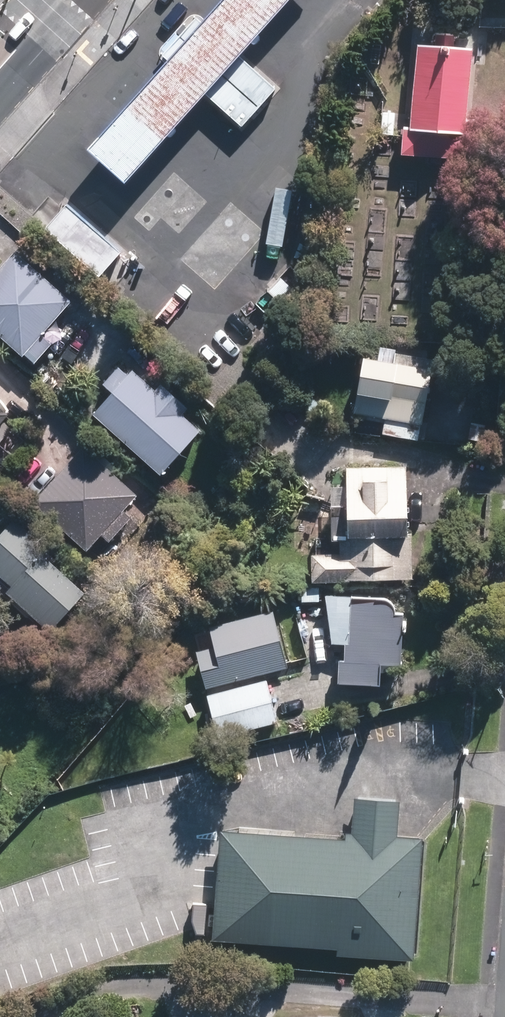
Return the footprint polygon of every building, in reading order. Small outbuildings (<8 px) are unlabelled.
[(95,142),(132,176),(291,0),(223,0),(95,142)] [(202,14),(168,52),(246,123),(281,86),(202,14)] [(467,156),(476,45),(419,41),(412,123),(407,122),(405,151),(467,156)] [(127,246),(72,199),(49,226),(104,273),(127,246)] [(76,298),(19,248),(0,270),(0,326),(39,359),(57,338),(48,330),(76,298)] [(426,422),(436,365),(434,365),(436,355),(399,349),(400,346),(385,344),(383,353),(368,350),(357,410),(426,422)] [(193,403),(165,380),(160,385),(135,365),(132,369),(122,361),(106,381),(116,389),(97,411),(168,469),(205,425),(187,411),(193,403)] [(17,423),(7,414),(15,405),(0,392),(0,442),(17,423)] [(421,437),(424,422),(388,416),(385,431),(421,437)] [(143,491),(88,442),(38,497),(93,547),(107,532),(113,537),(135,514),(128,507),(143,491)] [(411,462),(350,464),(352,526),(342,526),(342,547),(315,548),(315,579),(416,576),(415,529),(412,529),(411,462)] [(22,513),(0,537),(0,567),(16,582),(10,589),(54,628),(91,587),(51,551),(57,545),(22,513)] [(408,660),(409,610),(402,603),(398,598),(395,595),(390,592),(332,591),(331,638),(351,638),(350,655),(343,655),(342,679),(386,680),(387,660),(408,660)] [(209,685),(292,665),(277,606),(214,621),(220,643),(200,647),(209,685)] [(270,675),(212,692),(225,736),(283,719),(270,675)] [(223,829),(214,933),(417,952),(427,837),(403,835),(407,796),(352,791),(348,841),(223,829)]
